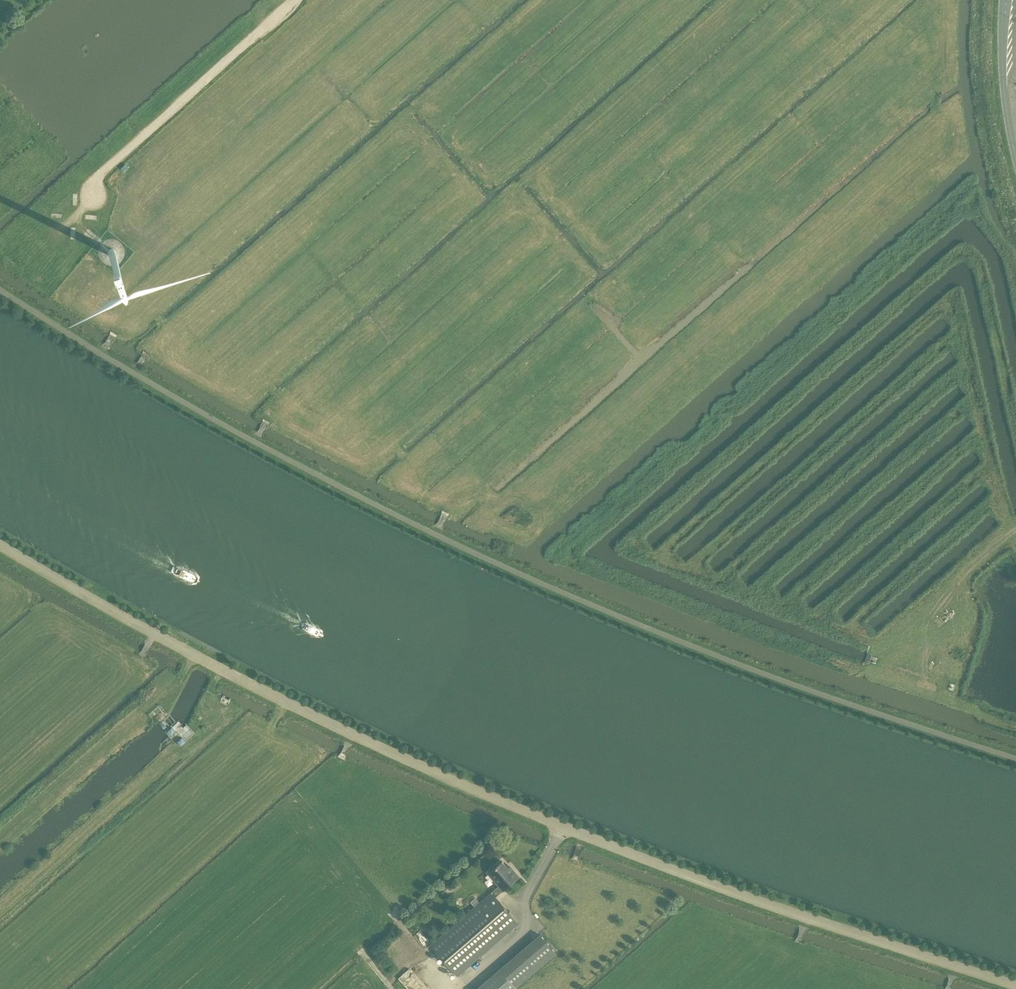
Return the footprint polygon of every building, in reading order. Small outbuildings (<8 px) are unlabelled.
[(475,906),(435,940),(425,927),(414,936),(425,949),(431,944),(458,976),(519,923),(496,897),(503,890),(519,876),(514,869),(511,871),(502,861),(489,873),(499,885),(492,892),(475,906)] [(556,953),(540,934),(476,988),(514,988),(556,953)]
